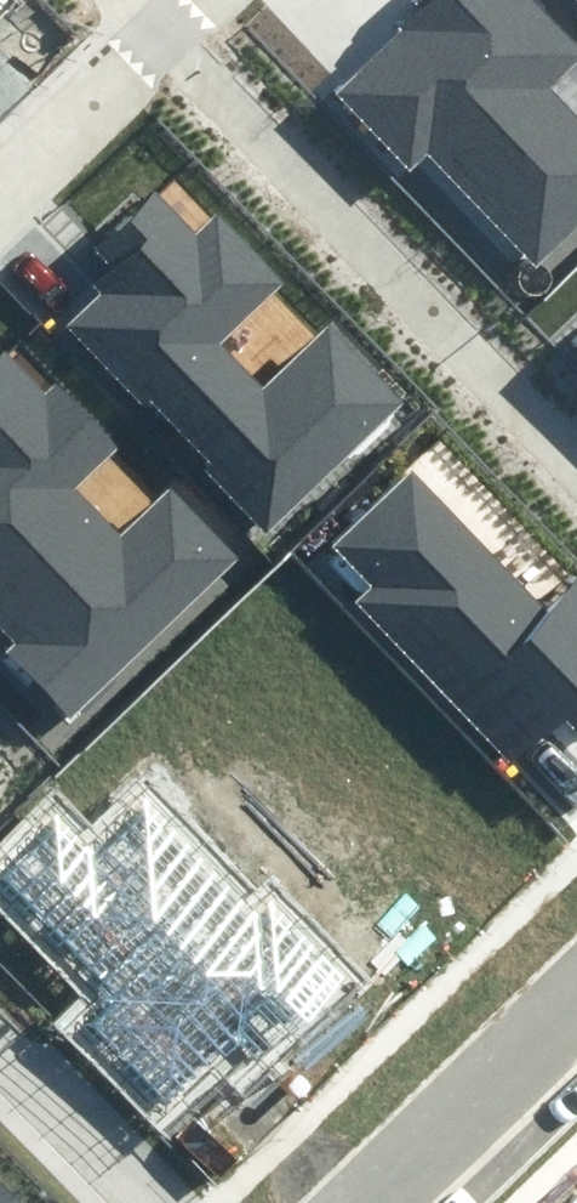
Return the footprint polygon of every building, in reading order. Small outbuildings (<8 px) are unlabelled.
[(18,6),(13,0),(0,0),(0,23),(18,6)] [(541,0),(429,0),(332,91),(410,174),(427,158),(531,268),(576,226),(576,123),(552,96),(576,72),(576,38),(541,0)] [(197,227),(158,186),(93,246),(122,278),(74,323),(269,532),(407,404),(333,325),(260,394),(212,342),(276,282),(211,213),(197,227)] [(13,338),(0,350),(0,651),(69,721),(229,563),(172,506),(127,551),(72,495),(121,446),(13,338)] [(418,468),(337,547),(379,589),(361,606),(516,765),(576,706),(576,707),(576,578),(551,603),(418,468)] [(61,808),(0,867),(0,904),(97,1002),(78,1020),(166,1108),(239,1036),(261,1059),(348,974),(270,895),(257,909),(143,795),(95,842),(61,808)] [(0,1187),(0,1202),(15,1202),(0,1187)]
